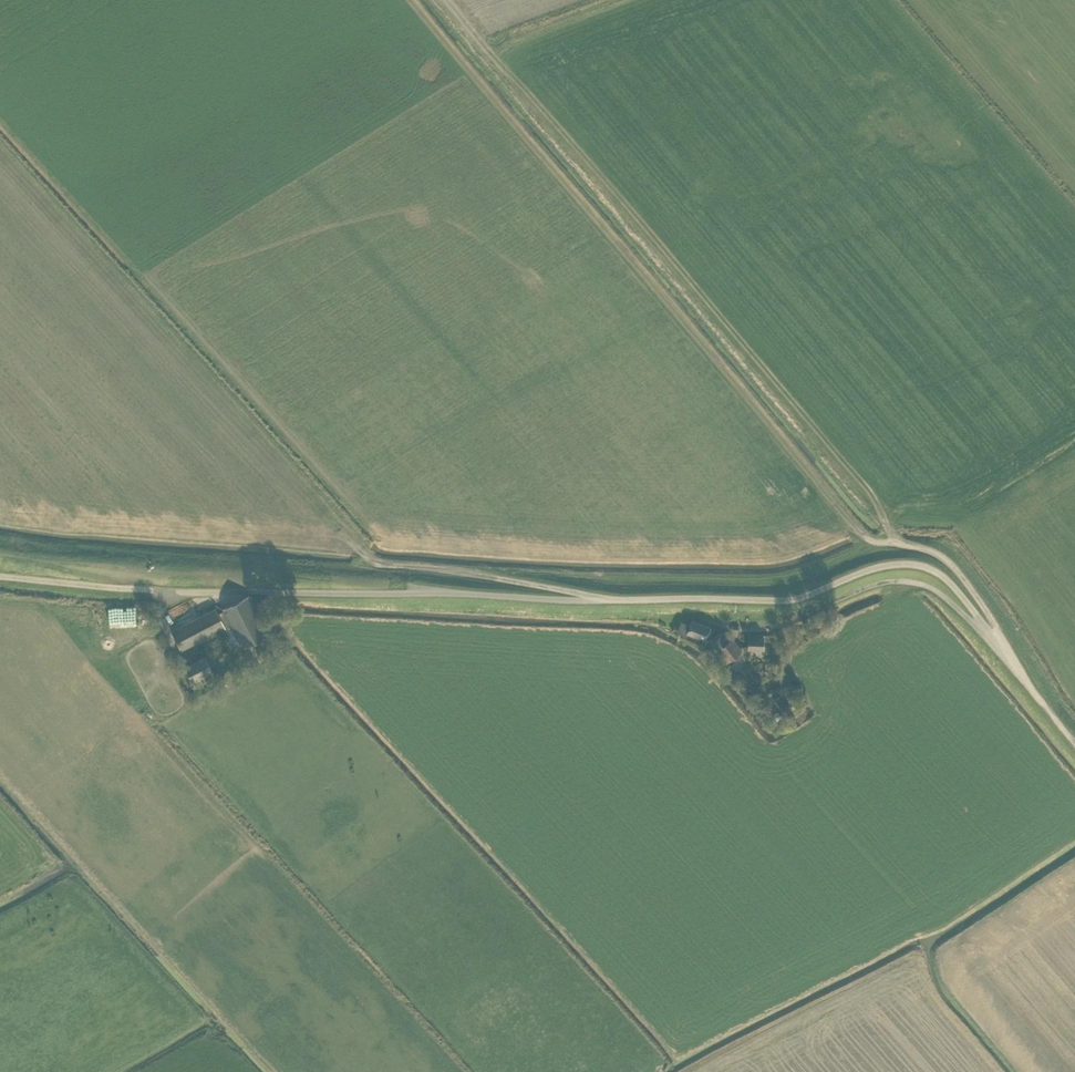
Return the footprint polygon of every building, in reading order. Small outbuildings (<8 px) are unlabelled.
[(269,634),(249,595),(222,609),(223,611),(218,613),(215,608),(171,631),(181,651),(183,650),(190,664),(185,666),(192,680),(212,670),(205,656),(197,660),(194,653),(200,650),(197,643),(223,630),(232,648),(240,644),(242,648),(269,634)] [(709,627),(691,620),(690,625),(685,623),(683,630),(687,631),(687,632),(704,639),(709,627)] [(727,645),(725,643),(727,641),(720,631),(709,640),(726,661),(741,650),(733,640),(727,645)] [(768,640),(768,634),(747,634),(747,649),(764,649),(764,640),(768,640)] [(795,707),(791,700),(779,709),(783,715),(795,707)]
